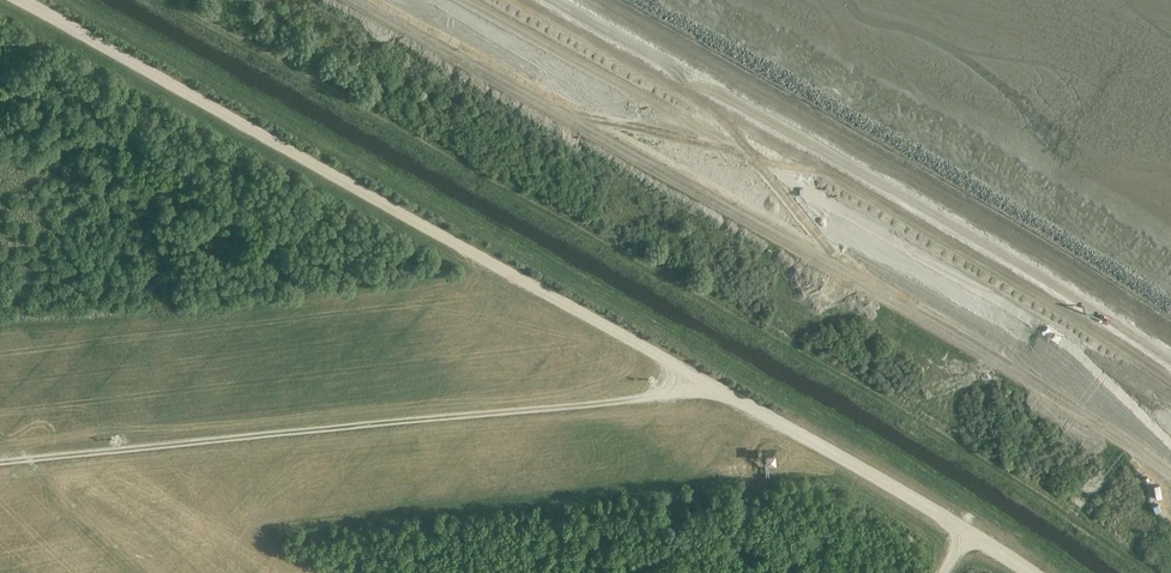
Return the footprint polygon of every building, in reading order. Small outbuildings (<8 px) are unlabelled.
[(766,452),(767,461),(776,461),(775,452),(766,452)]
